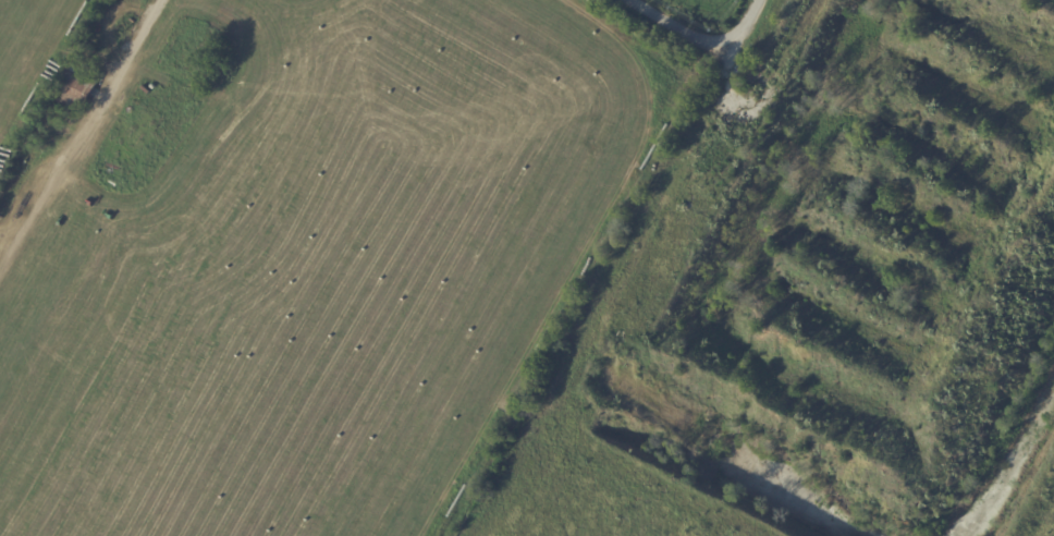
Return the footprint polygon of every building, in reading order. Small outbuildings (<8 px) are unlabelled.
[(95,86),(78,118),(51,102),(73,60),(101,74),(95,86)]
